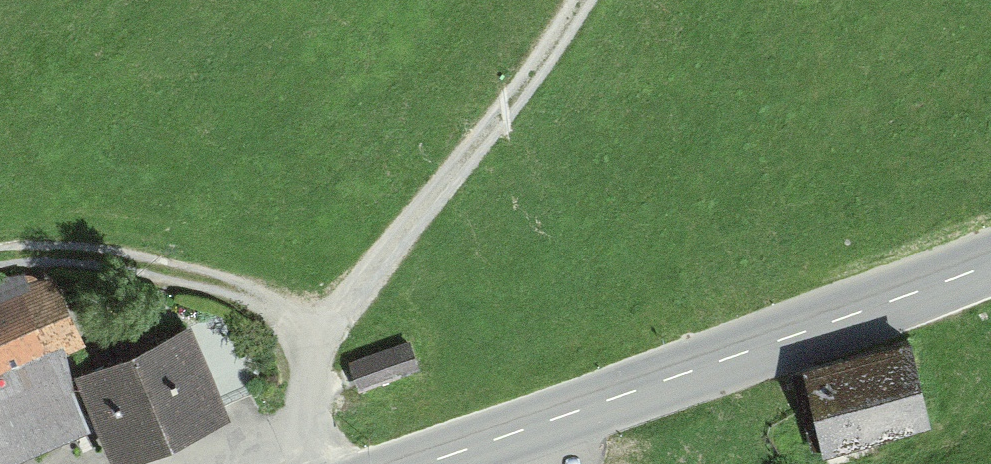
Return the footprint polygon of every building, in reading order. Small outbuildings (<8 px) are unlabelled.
[(0,300),(0,463),(15,463),(87,434),(55,358),(81,347),(53,278),(0,300)] [(361,336),(369,367),(432,350),(423,320),(361,336)] [(187,330),(73,372),(105,458),(218,417),(187,330)] [(909,344),(803,376),(830,461),(935,429),(909,344)]
